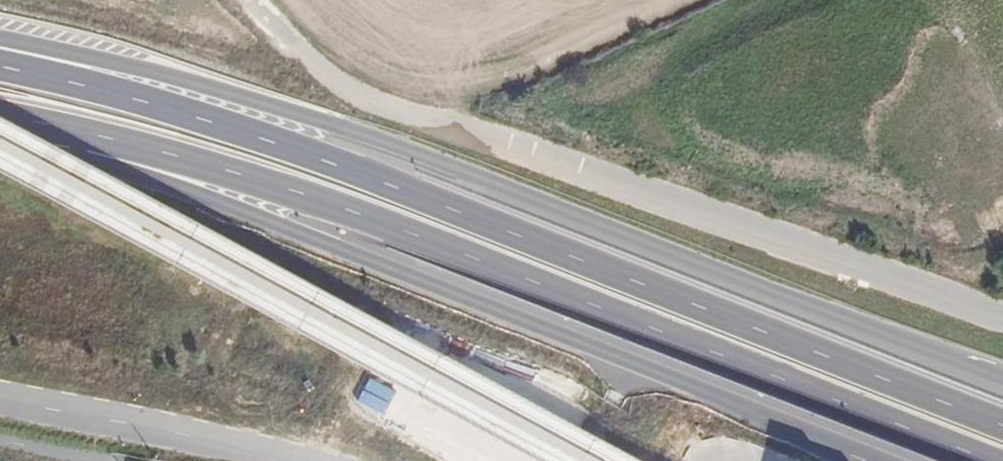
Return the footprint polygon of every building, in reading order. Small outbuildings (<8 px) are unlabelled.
[(1000,0),(966,0),(971,12),(1000,0)]
